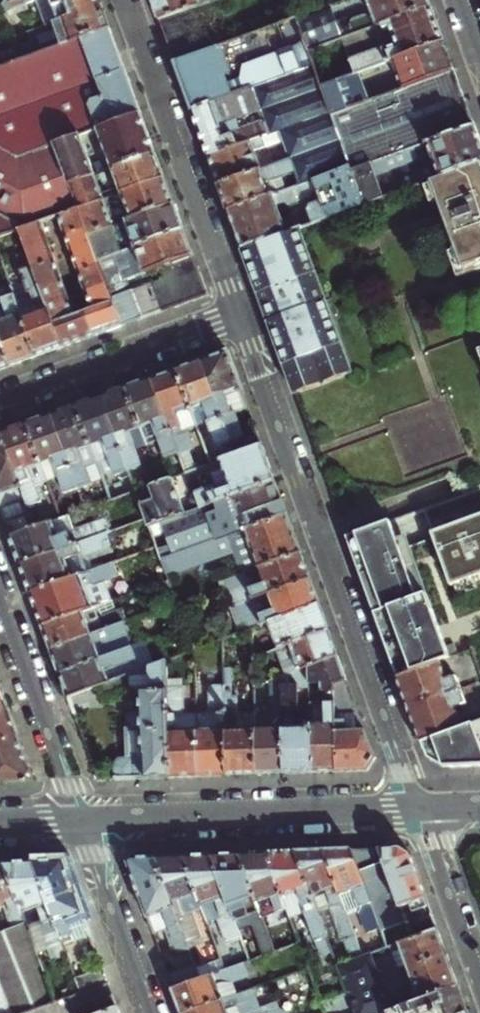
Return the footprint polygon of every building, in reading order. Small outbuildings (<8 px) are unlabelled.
[(3,3),(7,10),(34,0),(4,0),(3,3)] [(17,63),(109,29),(102,11),(98,0),(73,0),(68,2),(72,15),(47,24),(51,36),(13,50),(17,63)] [(47,24),(72,15),(68,2),(73,0),(36,0),(44,25),(47,24)] [(155,12),(160,25),(202,9),(226,0),(151,0),(155,12)] [(388,24),(431,9),(428,0),(367,0),(373,16),(367,18),(363,16),(354,19),(350,25),(351,28),(342,30),(345,40),(388,24)] [(307,54),(342,41),(330,8),(295,21),(307,54)] [(202,9),(160,25),(169,52),(212,36),(202,9)] [(392,62),(444,43),(438,27),(431,9),(388,24),(395,48),(386,51),(381,49),(348,62),(350,70),(342,73),(345,79),(355,75),(392,62)] [(350,169),(330,115),(320,88),(307,54),(295,21),(175,66),(182,86),(202,140),(209,159),(279,134),(290,163),(294,175),(299,188),(350,169)] [(20,159),(56,146),(81,137),(99,130),(141,115),(138,106),(123,66),(109,29),(17,63),(0,69),(0,149),(20,159)] [(345,79),(320,88),(330,115),(454,71),(449,58),(444,43),(392,62),(397,77),(360,90),(355,75),(345,79)] [(364,208),(385,201),(372,166),(475,128),(468,111),(457,79),(454,71),(330,115),(350,169),(364,208)] [(148,134),(141,115),(99,130),(109,158),(96,163),(98,169),(93,170),(81,137),(56,146),(70,184),(95,176),(100,174),(156,155),(148,134)] [(431,184),(479,165),(479,142),(475,128),(372,166),(385,201),(431,184)] [(279,134),(209,159),(216,178),(220,189),(290,163),(279,134)] [(0,149),(0,237),(20,230),(40,223),(60,215),(79,209),(70,184),(56,146),(20,159),(0,149)] [(160,167),(156,155),(100,174),(105,187),(118,183),(122,193),(164,178),(160,167)] [(290,163),(220,189),(225,204),(229,214),(271,198),(265,183),(266,182),(271,183),(294,175),(290,163)] [(431,184),(444,219),(464,272),(479,266),(479,165),(431,184)] [(271,198),(229,214),(236,233),(243,254),(288,237),(277,206),(291,201),(298,204),(312,199),(314,194),(320,192),(323,202),(312,206),(319,225),(364,208),(350,169),(299,188),(271,198)] [(104,200),(95,176),(70,184),(79,209),(104,200)] [(164,178),(122,193),(114,196),(122,217),(118,219),(119,224),(123,223),(174,204),(169,191),(164,178)] [(104,200),(79,209),(86,229),(89,235),(109,228),(113,226),(104,200)] [(174,204),(123,223),(133,249),(184,231),(179,218),(174,204)] [(64,227),(67,236),(86,229),(79,209),(60,215),(64,227)] [(20,230),(28,251),(48,243),(44,234),(40,223),(20,230)] [(109,228),(89,235),(93,247),(95,252),(99,262),(119,255),(109,228)] [(71,246),(74,254),(93,247),(89,235),(86,229),(67,236),(71,246)] [(119,255),(99,262),(100,267),(107,284),(112,300),(131,292),(127,281),(161,269),(193,257),(189,245),(184,231),(133,249),(119,255)] [(298,233),(288,237),(243,254),(250,273),(289,378),(296,398),(352,378),(298,233)] [(28,251),(31,260),(34,269),(54,262),(51,254),(48,243),(28,251)] [(78,265),(81,273),(100,267),(99,262),(95,252),(93,247),(74,254),(78,265)] [(193,257),(161,269),(164,280),(165,283),(168,282),(183,276),(199,271),(193,257)] [(64,349),(48,305),(42,288),(34,269),(31,260),(29,261),(26,266),(27,269),(20,272),(28,295),(16,300),(37,359),(52,354),(64,349)] [(58,271),(54,262),(34,269),(42,288),(61,281),(58,271)] [(84,282),(88,292),(107,284),(100,267),(81,273),(84,282)] [(208,297),(199,271),(183,276),(192,303),(201,299),(208,297)] [(183,276),(168,282),(178,308),(185,305),(192,303),(183,276)] [(170,311),(178,308),(168,282),(165,283),(164,280),(153,284),(164,313),(170,311)] [(64,288),(61,281),(42,288),(48,305),(68,298),(64,288)] [(110,332),(122,328),(112,300),(107,284),(88,292),(81,294),(87,312),(96,338),(110,332)] [(164,313),(153,284),(131,292),(142,321),(154,317),(164,313)] [(37,359),(16,300),(12,290),(4,292),(6,299),(2,301),(7,315),(11,318),(11,320),(0,324),(0,333),(13,368),(26,363),(37,359)] [(131,292),(112,300),(122,328),(132,325),(142,321),(131,292)] [(96,338),(87,312),(84,313),(80,314),(74,296),(68,298),(48,305),(64,349),(77,344),(93,339),(96,338)] [(13,368),(0,333),(0,372),(13,368)] [(250,409),(229,352),(214,358),(201,362),(228,436),(235,457),(263,447),(258,433),(245,437),(237,414),(250,409)] [(228,436),(201,362),(189,367),(176,372),(196,428),(209,424),(215,441),(228,436)] [(196,428),(176,372),(165,376),(152,380),(178,454),(191,449),(185,432),(196,428)] [(178,454),(152,380),(140,385),(126,390),(147,447),(158,443),(164,459),(178,454)] [(147,447),(126,390),(114,394),(102,399),(128,472),(142,468),(136,451),(147,447)] [(128,472),(102,399),(92,402),(78,407),(98,464),(109,461),(115,477),(128,472)] [(98,464),(78,407),(65,412),(51,416),(79,490),(92,485),(92,484),(104,480),(98,464)] [(79,490),(51,416),(40,421),(27,425),(48,482),(59,479),(65,495),(79,491),(79,490)] [(48,482),(27,425),(13,431),(2,435),(29,509),(42,504),(35,487),(48,482)] [(2,435),(0,436),(0,511),(9,537),(36,528),(29,509),(2,435)] [(181,505),(183,509),(185,516),(276,483),(273,475),(266,456),(263,447),(235,457),(207,467),(217,494),(201,499),(199,494),(183,500),(184,504),(181,505)] [(136,492),(149,529),(185,516),(183,509),(174,513),(163,483),(136,492)] [(149,529),(161,562),(288,516),(282,500),(276,483),(185,516),(149,529)] [(250,542),(259,569),(302,554),(295,536),(288,516),(161,562),(167,578),(246,549),(244,544),(250,542)] [(67,517),(36,528),(9,537),(16,554),(20,567),(107,536),(110,535),(105,521),(73,532),(67,517)] [(432,534),(440,556),(452,587),(479,577),(479,517),(432,534)] [(389,523),(347,538),(372,608),(398,680),(440,665),(450,661),(449,658),(444,646),(441,637),(426,596),(417,600),(406,568),(389,523)] [(112,550),(107,536),(20,567),(25,580),(30,595),(87,575),(82,560),(112,550)] [(220,584),(230,611),(311,581),(307,569),(302,554),(259,569),(220,584)] [(115,565),(87,575),(30,595),(36,611),(43,628),(97,608),(112,602),(106,585),(120,580),(115,565)] [(239,637),(272,625),(321,607),(317,596),(311,581),(230,611),(229,611),(239,637)] [(272,625),(281,650),(330,632),(325,620),(321,607),(272,625)] [(101,619),(97,608),(43,628),(48,641),(51,651),(124,625),(119,613),(101,619)] [(124,625),(51,651),(56,663),(60,676),(114,656),(110,644),(128,638),(124,625)] [(298,673),(310,669),(339,658),(334,644),(330,632),(281,650),(278,651),(285,672),(282,672),(280,676),(281,679),(282,679),(298,673)] [(133,649),(114,656),(60,676),(65,688),(69,699),(100,688),(122,680),(118,668),(137,661),(133,649)] [(311,692),(325,691),(335,691),(335,687),(348,682),(344,672),(339,658),(310,669),(310,689),(311,692)] [(167,663),(122,680),(100,688),(106,702),(124,696),(142,688),(142,710),(126,711),(128,755),(121,756),(115,761),(116,781),(138,780),(171,779),(168,690),(167,663)] [(398,680),(422,745),(464,729),(456,710),(466,706),(457,680),(447,683),(440,665),(398,680)] [(282,690),(286,775),(297,774),(313,774),(312,715),(300,715),(298,673),(282,679),(282,690)] [(256,717),(258,776),(271,775),(286,775),(282,690),(282,679),(281,679),(267,684),(270,688),(271,717),(256,717)] [(335,687),(335,691),(338,773),(349,772),(368,771),(376,759),(348,682),(335,687)] [(8,709),(4,696),(0,686),(0,712),(8,709)] [(210,714),(197,714),(200,778),(214,777),(228,777),(225,693),(224,688),(209,688),(210,714)] [(184,689),(168,690),(171,779),(185,779),(200,778),(197,714),(185,715),(184,689)] [(312,715),(313,774),(326,773),(338,773),(335,691),(325,691),(325,701),(311,702),(312,715)] [(233,692),(225,693),(228,777),(242,776),(258,776),(256,717),(256,713),(239,714),(238,697),(233,697),(233,692)] [(0,712),(0,741),(17,734),(13,722),(8,709),(0,712)] [(422,745),(427,760),(446,769),(479,768),(479,740),(474,726),(464,729),(422,745)] [(17,734),(0,741),(0,784),(35,783),(23,750),(17,734)] [(401,849),(379,850),(401,909),(403,910),(414,907),(417,914),(423,918),(432,915),(411,856),(401,849)] [(352,851),(387,949),(391,947),(413,940),(405,917),(403,910),(401,909),(379,850),(363,850),(352,851)] [(386,949),(387,949),(352,851),(339,851),(323,852),(347,916),(358,913),(373,954),(386,949)] [(308,852),(295,853),(318,915),(330,911),(341,940),(343,940),(352,962),(362,958),(347,916),(323,852),(308,852)] [(318,915),(295,853),(279,853),(266,854),(291,921),(305,917),(322,960),(333,956),(318,915)] [(249,855),(238,855),(262,920),(272,918),(284,951),(300,945),(291,921),(266,854),(249,855)] [(262,920),(238,855),(224,855),(210,856),(238,931),(252,926),(263,958),(274,954),(262,920)] [(200,856),(182,857),(202,912),(207,924),(217,921),(235,968),(250,963),(238,931),(210,856),(200,856)] [(154,858),(186,944),(189,952),(204,946),(193,916),(202,912),(182,857),(169,857),(154,858)] [(128,864),(154,936),(169,931),(175,948),(186,944),(154,858),(139,858),(131,859),(128,864)] [(91,935),(64,863),(47,863),(32,864),(62,946),(91,935)] [(66,955),(62,946),(32,864),(18,864),(2,865),(27,930),(39,926),(48,950),(52,961),(66,955)] [(2,865),(0,865),(0,915),(5,913),(13,935),(0,940),(0,1012),(100,1012),(117,1007),(113,994),(109,984),(81,995),(54,1004),(36,955),(27,930),(2,865)] [(438,931),(435,924),(426,927),(405,917),(413,940),(438,931)] [(39,926),(27,930),(36,955),(48,950),(39,926)] [(446,953),(438,931),(413,940),(391,947),(394,956),(396,955),(401,969),(404,972),(410,970),(414,983),(452,969),(446,953)] [(372,955),(362,958),(352,962),(337,967),(342,981),(347,995),(354,1012),(392,1012),(393,1012),(372,955)] [(224,972),(199,980),(173,990),(177,1002),(181,1012),(192,1012),(236,997),(232,985),(260,975),(255,961),(250,963),(235,968),(224,972)] [(193,963),(167,973),(173,990),(199,980),(196,972),(193,963)] [(224,972),(221,963),(196,972),(199,980),(224,972)] [(81,995),(109,984),(103,969),(75,979),(81,995)] [(414,983),(422,1002),(459,989),(455,978),(452,969),(414,983)] [(347,995),(342,981),(316,990),(322,1004),(347,995)] [(459,989),(422,1002),(416,1005),(410,1007),(393,1012),(392,1012),(468,1012),(463,1000),(459,989)] [(192,1012),(286,1012),(279,1008),(277,1001),(259,1008),(253,991),(236,997),(192,1012)]
